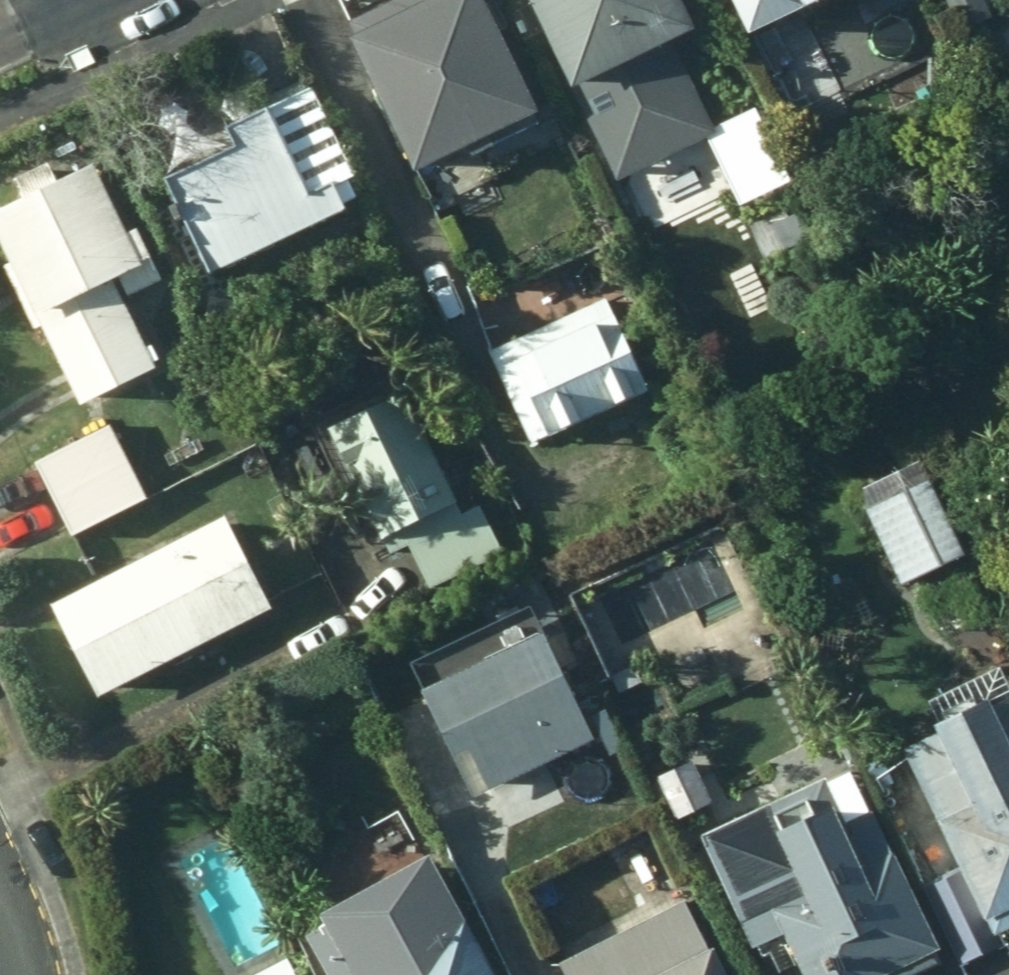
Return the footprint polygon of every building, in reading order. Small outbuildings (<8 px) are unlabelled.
[(469,0),(379,0),(328,21),(395,166),(518,109),(469,0)] [(664,0),(509,0),(548,88),(562,82),(606,184),(710,137),(665,32),(677,28),(664,0)] [(730,33),(801,0),(714,0),(730,33)] [(968,33),(1001,15),(993,0),(950,0),(954,7),(947,11),(962,37),(968,33)] [(192,273),(331,209),(322,186),(343,176),(301,86),(211,126),(219,144),(147,176),(192,273)] [(0,204),(0,251),(32,316),(41,311),(86,401),(161,363),(125,288),(164,269),(140,220),(126,228),(90,155),(51,174),(42,157),(9,174),(18,193),(0,204)] [(639,391),(599,299),(479,351),(519,442),(639,391)] [(443,503),(389,393),(309,424),(364,537),(373,557),(398,544),(421,590),(491,556),(467,506),(449,515),(443,503)] [(102,426),(22,461),(58,537),(136,502),(102,426)] [(921,478),(853,508),(892,588),(958,556),(921,478)] [(213,518),(40,605),(85,698),(259,609),(213,518)] [(605,741),(540,612),(417,669),(509,845),(574,813),(551,768),(605,741)] [(1000,694),(975,707),(972,701),(918,727),(922,734),(895,747),(954,869),(916,886),(955,966),(1000,946),(994,932),(1008,926),(1008,713),(1000,694)] [(682,755),(645,772),(667,819),(704,802),(682,755)] [(936,962),(861,810),(836,823),(815,779),(688,841),(740,947),(768,932),(789,974),(910,974),(936,962)] [(415,794),(386,807),(410,856),(439,842),(415,794)] [(419,861),(388,878),(379,861),(314,897),(324,914),(295,931),(319,974),(482,974),(419,861)] [(692,894),(566,957),(576,974),(733,974),(692,894)]
